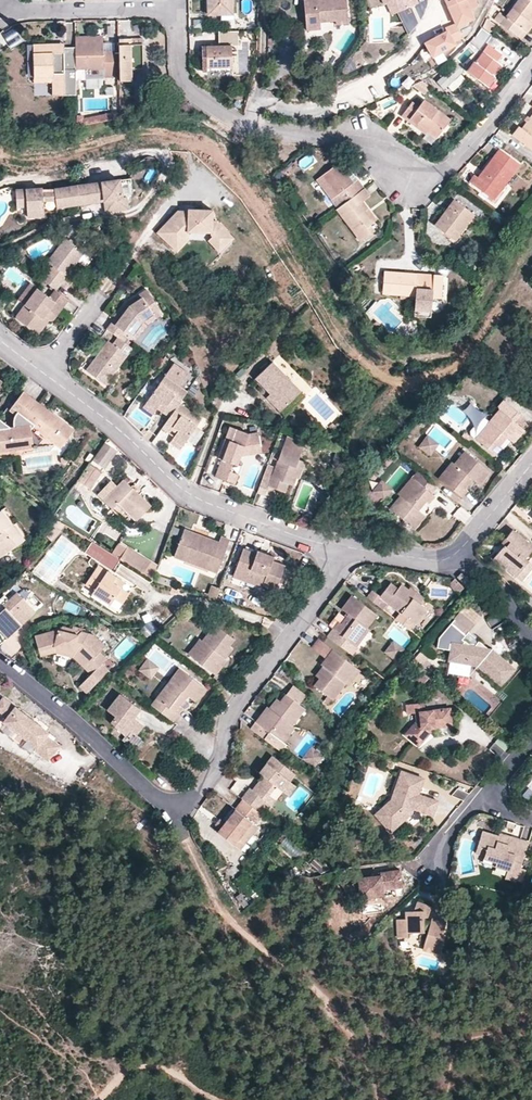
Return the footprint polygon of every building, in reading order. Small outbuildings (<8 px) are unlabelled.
[(230,0),(208,0),(208,15),(220,15),(231,15),(231,14),(230,0)] [(308,25),(322,24),(322,20),(325,20),(326,23),(337,22),(338,26),(350,24),(348,0),(310,0),(305,1),(308,25)] [(392,15),(397,13),(392,0),(387,2),(392,15)] [(417,0),(392,0),(397,13),(418,4),(417,0)] [(456,26),(473,19),(470,11),(477,7),(474,0),(464,0),(448,7),(456,24),(456,26)] [(530,2),(527,0),(519,0),(505,17),(500,13),(494,20),(521,41),(531,27),(531,24),(531,23),(531,21),(531,0),(530,2)] [(483,26),(482,28),(489,33),(494,25),(486,19),(486,21),(485,24),(483,26)] [(323,30),(322,24),(308,25),(308,32),(323,30)] [(456,26),(456,24),(445,29),(447,33),(426,44),(432,57),(455,46),(453,43),(462,39),(456,26)] [(13,26),(12,27),(6,30),(0,34),(0,54),(8,48),(11,53),(24,44),(13,26)] [(489,33),(482,28),(473,40),(483,46),(491,35),(489,33)] [(238,32),(228,32),(228,47),(231,47),(238,47),(238,32)] [(103,38),(76,39),(76,49),(76,79),(115,79),(114,44),(103,45),(103,38)] [(119,40),(120,83),(132,83),(132,71),(143,71),(142,45),(131,46),(131,40),(119,40)] [(501,54),(487,44),(468,70),(486,84),(500,64),(495,61),(501,54)] [(76,79),(76,49),(64,49),(54,49),(54,45),(34,46),(35,78),(52,78),(52,84),(52,96),(77,96),(76,79)] [(231,68),(231,47),(228,47),(206,47),(207,69),(231,68)] [(455,64),(438,80),(444,88),(448,85),(461,73),(462,71),(455,64)] [(461,73),(448,85),(453,90),(466,78),(461,73)] [(424,94),(430,86),(423,80),(412,84),(424,94)] [(436,137),(449,119),(423,99),(418,107),(411,102),(401,116),(409,122),(412,119),(436,137)] [(522,130),(519,128),(512,137),(531,152),(531,116),(522,130)] [(276,154),(277,144),(269,143),(268,153),(276,154)] [(474,176),(469,184),(493,202),(520,166),(499,151),(477,179),(474,176)] [(365,190),(358,180),(353,184),(338,165),(317,181),(331,200),(342,193),(346,198),(349,197),(351,200),(365,190)] [(122,198),(119,181),(54,190),(55,193),(56,201),(57,208),(93,203),(93,198),(104,197),(105,201),(110,201),(111,211),(127,209),(126,197),(122,198)] [(43,202),(42,192),(43,192),(42,190),(16,192),(17,208),(27,208),(28,218),(44,217),(43,202)] [(370,197),(365,190),(351,200),(337,211),(361,242),(374,232),(369,226),(376,221),(363,203),(370,197)] [(56,201),(55,193),(43,195),(43,192),(42,192),(43,202),(56,201)] [(474,217),(453,202),(434,227),(454,243),(474,217)] [(155,232),(173,248),(186,234),(186,231),(210,230),(210,232),(217,238),(226,228),(215,218),(210,219),(209,208),(189,208),(189,212),(185,212),(185,210),(176,211),(155,232)] [(232,234),(226,228),(217,238),(210,232),(210,230),(186,231),(186,234),(173,248),(176,251),(187,238),(207,238),(219,248),(232,234)] [(53,267),(43,281),(56,290),(83,253),(66,240),(48,263),(53,267)] [(441,301),(443,279),(433,278),(433,285),(417,284),(417,277),(383,274),(381,297),(414,299),(415,302),(431,303),(431,300),(441,301)] [(433,285),(433,278),(417,277),(417,284),(433,285)] [(26,307),(37,291),(31,286),(19,302),(26,307)] [(68,299),(56,290),(49,299),(37,291),(26,307),(16,319),(33,332),(44,317),(48,321),(53,320),(68,299)] [(114,327),(125,334),(132,339),(143,322),(154,314),(150,307),(155,304),(146,290),(126,303),(116,317),(120,320),(114,327)] [(163,315),(155,304),(150,307),(154,314),(143,322),(132,339),(136,341),(146,327),(163,315)] [(44,317),(33,332),(37,335),(48,321),(44,317)] [(121,340),(125,334),(114,327),(120,320),(116,317),(106,330),(118,338),(121,340)] [(379,335),(382,331),(376,324),(372,327),(379,335)] [(133,349),(121,340),(118,338),(113,345),(113,346),(108,343),(103,350),(87,371),(106,385),(121,363),(128,356),(133,349)] [(173,364),(164,378),(179,388),(188,374),(173,364)] [(298,394),(270,364),(252,379),(267,395),(280,410),(298,394)] [(160,407),(165,410),(172,415),(179,405),(187,394),(179,388),(164,378),(145,405),(156,413),(160,407)] [(35,449),(34,444),(48,443),(60,451),(65,445),(71,444),(69,426),(23,393),(11,408),(14,410),(12,413),(16,417),(15,420),(16,422),(14,424),(14,427),(9,427),(0,421),(0,454),(35,449)] [(280,410),(267,395),(264,399),(277,413),(280,410)] [(478,408),(468,400),(460,409),(470,418),(478,408)] [(156,413),(145,405),(142,409),(153,417),(156,413)] [(179,405),(172,415),(170,418),(166,424),(173,429),(178,432),(172,440),(183,447),(201,421),(179,405)] [(506,405),(500,412),(513,423),(519,416),(506,405)] [(170,418),(172,415),(165,410),(163,413),(170,418)] [(500,412),(499,411),(475,439),(496,457),(502,450),(499,447),(506,438),(512,444),(523,431),(513,423),(500,412)] [(260,448),(258,435),(248,436),(237,432),(231,446),(224,444),(218,461),(221,462),(215,478),(235,486),(238,477),(230,473),(233,466),(237,467),(240,457),(244,448),(249,450),(260,448)] [(438,444),(428,436),(419,446),(429,454),(438,444)] [(287,439),(284,446),(302,452),(304,445),(287,439)] [(181,450),(183,447),(172,440),(170,443),(181,450)] [(117,451),(105,443),(93,461),(105,469),(117,451)] [(272,479),(264,476),(257,494),(266,498),(269,489),(284,494),(288,486),(293,488),(296,480),(300,471),(296,470),(299,463),(302,452),(284,446),(272,479)] [(261,453),(260,448),(249,450),(244,448),(240,457),(261,453)] [(35,449),(0,454),(0,460),(31,456),(35,449)] [(490,472),(465,452),(441,481),(461,497),(467,490),(465,489),(473,480),(479,486),(490,472)] [(306,465),(299,463),(296,470),(300,471),(296,480),(300,481),(306,465)] [(101,474),(90,465),(78,483),(89,491),(101,474)] [(424,478),(419,485),(431,496),(437,489),(424,478)] [(419,485),(414,481),(389,510),(414,531),(425,517),(420,513),(426,504),(429,506),(435,499),(431,496),(419,485)] [(135,493),(123,482),(103,501),(131,528),(150,507),(142,500),(135,493)] [(390,493),(380,485),(372,494),(382,503),(390,493)] [(4,556),(21,544),(0,514),(0,551),(4,556)] [(514,531),(506,540),(508,542),(503,549),(494,559),(516,577),(529,563),(526,560),(531,552),(531,546),(514,531)] [(218,575),(229,542),(220,539),(219,544),(184,532),(174,559),(186,564),(188,558),(211,567),(208,572),(218,575)] [(508,542),(506,540),(500,546),(503,549),(508,542)] [(121,545),(113,556),(120,561),(128,549),(121,545)] [(128,549),(120,561),(142,575),(150,562),(128,549)] [(276,592),(285,567),(273,563),(275,559),(258,553),(257,555),(244,551),(234,579),(247,583),(248,579),(263,584),(262,587),(276,592)] [(186,564),(208,572),(211,567),(188,558),(186,564)] [(529,563),(516,577),(521,582),(531,570),(531,565),(529,563)] [(122,606),(129,596),(113,585),(117,579),(99,567),(85,586),(94,592),(92,595),(109,607),(114,601),(122,606)] [(458,584),(461,587),(471,574),(464,568),(453,581),(458,584)] [(176,584),(168,581),(167,583),(166,586),(174,589),(176,584)] [(458,584),(453,581),(449,587),(453,590),(458,584)] [(373,593),(367,600),(383,613),(389,606),(416,626),(427,611),(419,605),(413,600),(416,596),(410,591),(402,585),(399,589),(392,584),(381,599),(373,593)] [(461,587),(458,584),(453,590),(463,598),(467,592),(461,587)] [(207,601),(216,603),(221,590),(212,587),(209,596),(207,601)] [(412,589),(410,591),(416,596),(413,600),(419,605),(424,599),(412,589)] [(4,634),(19,621),(23,625),(37,611),(19,592),(2,606),(0,604),(0,629),(4,634)] [(357,650),(354,647),(367,630),(378,617),(352,598),(342,611),(349,616),(347,619),(342,626),(339,623),(333,630),(328,638),(352,657),(357,650)] [(432,615),(427,611),(416,626),(421,631),(432,615)] [(342,626),(347,619),(340,613),(329,627),(333,630),(339,623),(342,626)] [(19,621),(4,634),(8,638),(23,625),(19,621)] [(479,665),(501,684),(513,670),(480,640),(474,646),(466,639),(464,642),(462,640),(466,636),(451,624),(439,638),(437,648),(449,650),(451,641),(456,642),(455,644),(453,644),(450,660),(479,665)] [(215,627),(201,643),(203,645),(192,659),(214,677),(226,662),(224,661),(221,658),(229,648),(234,642),(215,627)] [(370,632),(367,630),(354,647),(357,650),(370,632)] [(95,637),(81,634),(78,637),(57,631),(34,637),(39,653),(55,649),(74,655),(87,667),(87,666),(94,673),(90,677),(78,689),(86,696),(107,674),(100,667),(106,662),(99,655),(105,648),(95,637)] [(326,660),(333,651),(319,640),(312,649),(326,660)] [(188,656),(192,659),(203,645),(201,643),(199,641),(188,656)] [(404,652),(394,644),(385,655),(395,663),(404,652)] [(232,651),(229,648),(221,658),(224,661),(232,651)] [(83,671),(87,667),(74,655),(55,649),(39,653),(41,659),(54,655),(73,660),(83,671)] [(321,666),(324,668),(328,671),(320,681),(315,687),(329,698),(335,702),(347,686),(345,684),(357,669),(334,651),(333,651),(326,660),(321,666)] [(158,668),(148,661),(140,670),(151,679),(158,668)] [(94,673),(87,666),(87,667),(83,671),(90,677),(94,673)] [(316,678),(320,681),(328,671),(324,668),(316,678)] [(360,672),(357,669),(345,684),(347,686),(349,687),(360,672)] [(179,670),(169,683),(156,701),(177,718),(183,710),(180,708),(188,698),(194,703),(205,690),(179,670)] [(154,699),(156,701),(169,683),(167,682),(154,699)] [(305,697),(292,688),(286,696),(299,706),(305,697)] [(140,712),(120,696),(108,711),(116,718),(112,723),(127,735),(133,728),(139,733),(143,728),(133,720),(140,712)] [(286,696),(280,704),(273,714),(269,711),(267,709),(256,724),(279,742),(290,727),(292,727),(304,711),(299,706),(286,696)] [(1,698),(0,699),(0,713),(6,718),(2,722),(35,748),(33,750),(47,761),(58,747),(44,736),(47,733),(1,698)] [(335,702),(329,698),(326,702),(332,706),(335,702)] [(177,718),(156,701),(151,706),(173,723),(177,718)] [(276,701),(269,711),(273,714),(280,704),(276,701)] [(450,708),(425,711),(424,703),(406,705),(407,714),(416,713),(417,721),(405,735),(419,746),(431,732),(430,729),(452,726),(450,708)] [(279,742),(256,724),(251,731),(274,749),(279,742)] [(294,729),(292,727),(290,727),(279,742),(283,745),(294,729)] [(499,735),(493,741),(504,751),(510,744),(499,735)] [(321,758),(312,751),(304,761),(313,769),(321,758)] [(257,812),(264,803),(270,796),(276,787),(283,792),(290,783),(295,775),(273,758),(260,775),(264,778),(253,793),(250,790),(242,801),(243,802),(257,812)] [(407,773),(402,771),(398,782),(403,784),(407,773)] [(424,779),(407,773),(403,784),(398,782),(393,794),(399,796),(397,804),(389,811),(385,806),(375,815),(391,832),(412,813),(414,809),(433,816),(438,802),(419,795),(424,779)] [(296,788),(290,783),(283,792),(289,797),(296,788)] [(399,796),(393,794),(391,800),(385,806),(389,811),(397,804),(399,796)] [(276,801),(270,796),(264,803),(271,808),(276,801)] [(263,817),(257,812),(243,802),(219,835),(234,848),(251,825),(254,826),(263,817)] [(509,870),(506,878),(517,881),(529,843),(508,837),(506,845),(498,842),(500,837),(483,832),(479,845),(488,848),(485,858),(498,862),(496,866),(509,870)] [(488,848),(479,845),(476,855),(485,858),(488,848)] [(359,884),(342,886),(351,899),(383,895),(383,890),(395,889),(402,888),(400,870),(380,872),(381,875),(358,878),(359,884)] [(383,890),(383,895),(384,899),(396,897),(395,889),(383,890)] [(244,892),(236,896),(242,908),(250,904),(244,892)] [(432,908),(417,902),(413,912),(407,912),(407,919),(397,919),(397,938),(407,937),(407,931),(422,931),(422,929),(422,928),(429,930),(423,950),(440,954),(446,935),(443,935),(447,923),(432,919),(431,923),(423,920),(423,917),(428,917),(432,908)]
